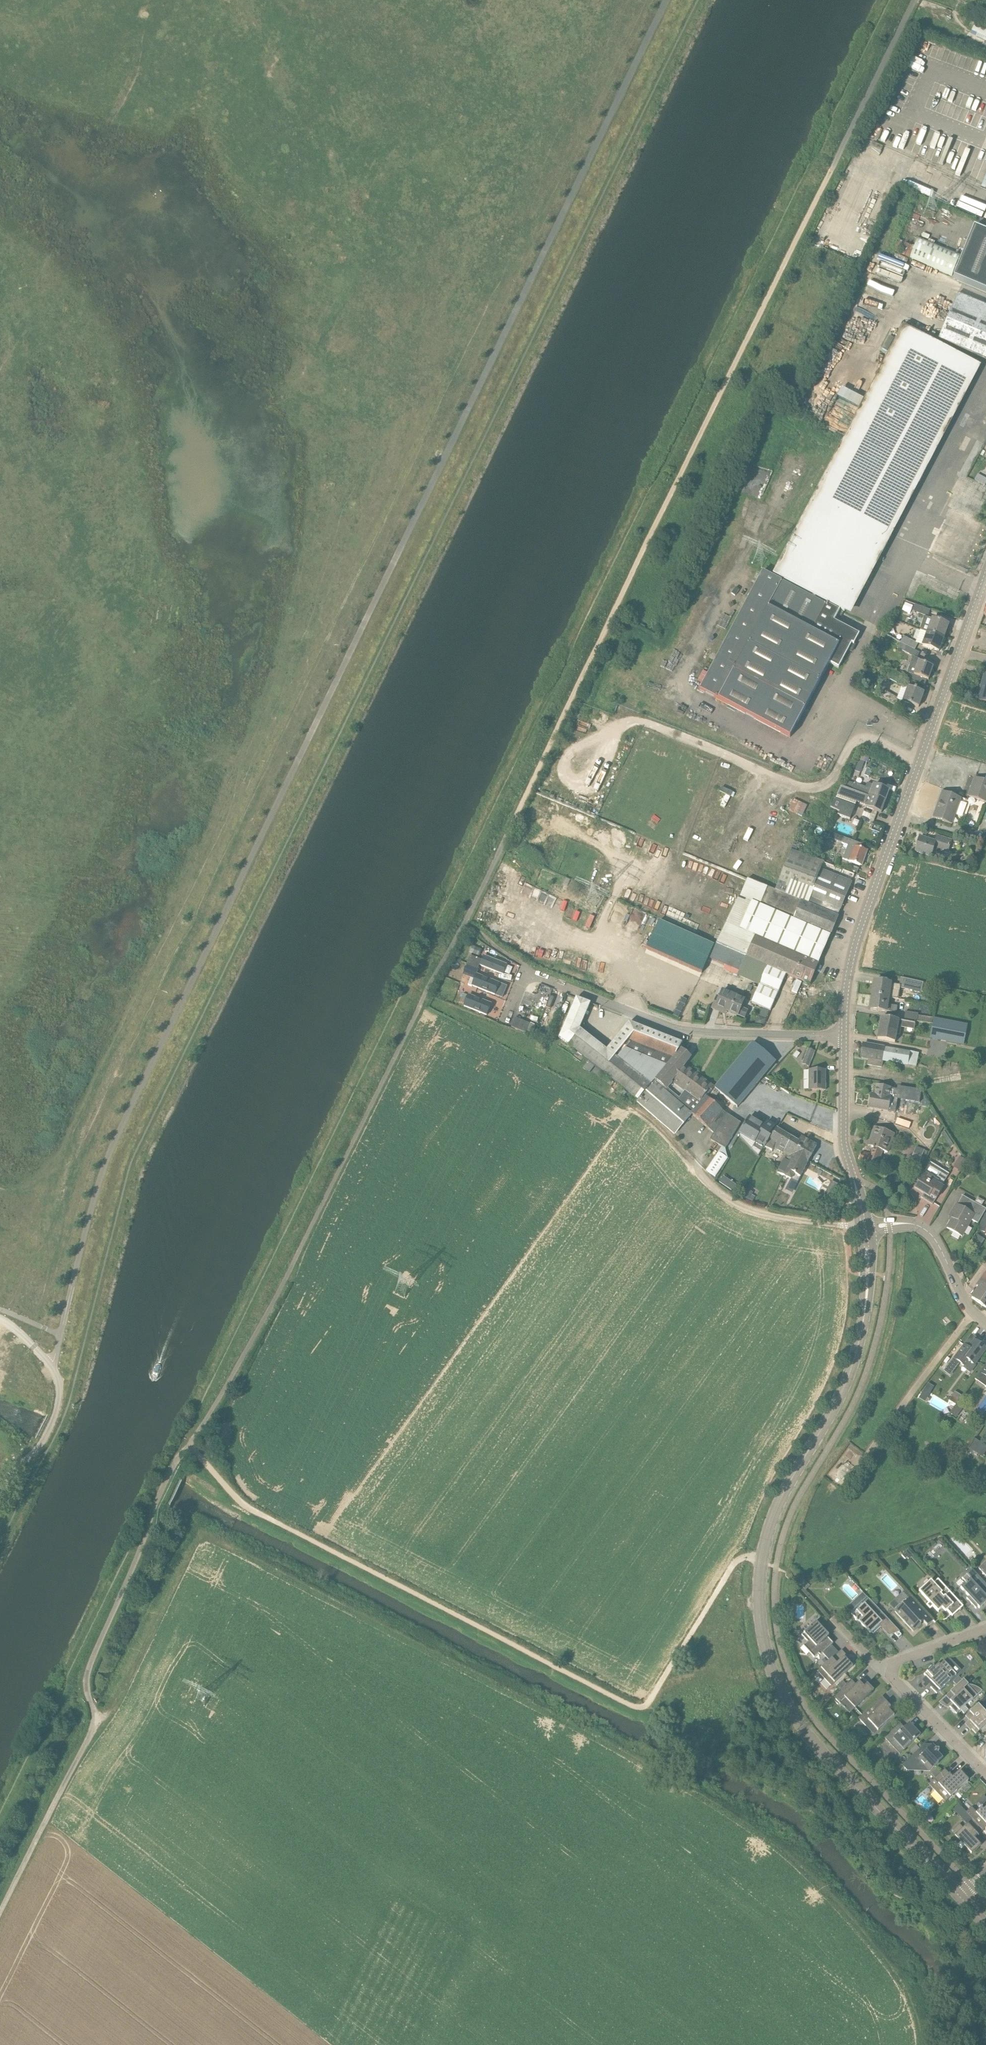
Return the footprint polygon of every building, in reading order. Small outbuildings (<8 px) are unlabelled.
[(977,21),(970,35),(985,43),(985,26),(977,21)] [(973,228),(962,256),(917,238),(908,260),(985,291),(985,233),(973,228)] [(840,247),(837,254),(852,260),(855,253),(840,247)] [(883,265),(880,277),(906,284),(909,272),(883,265)] [(958,292),(940,337),(985,356),(985,303),(958,292)] [(981,367),(975,364),(937,343),(903,326),(773,574),(851,615),(981,367)] [(859,409),(864,399),(842,389),(837,398),(859,409)] [(826,605),(781,581),(759,569),(697,688),(790,737),(830,663),(839,668),(848,651),(852,653),(856,645),(854,645),(859,634),(834,621),(840,611),(826,604),(826,605)] [(928,617),(930,610),(915,605),(913,611),(928,617)] [(944,638),(948,625),(931,619),(927,632),(944,638)] [(883,633),(877,631),(874,637),(880,639),(883,633)] [(939,651),(944,638),(927,632),(922,645),(939,651)] [(915,650),(918,644),(904,636),(901,642),(915,650)] [(928,680),(933,667),(919,661),(920,659),(917,658),(920,653),(915,650),(901,642),(899,646),(905,650),(904,652),(913,656),(907,672),(915,676),(914,679),(920,681),(921,678),(928,680)] [(903,682),(906,676),(903,675),(889,668),(884,677),(890,680),(892,676),(903,682)] [(984,675),(977,701),(985,703),(985,675),(984,675)] [(918,707),(924,692),(908,686),(902,701),(918,707)] [(896,706),(898,699),(885,690),(882,698),(896,706)] [(860,755),(856,766),(862,768),(864,762),(867,763),(869,758),(860,755)] [(975,778),(968,796),(985,803),(985,782),(975,778)] [(864,787),(842,779),(839,787),(885,801),(889,791),(866,782),(864,787)] [(881,813),(881,812),(885,801),(839,787),(836,794),(866,805),(865,807),(881,813)] [(952,825),(961,798),(942,792),(933,818),(952,825)] [(790,809),(803,815),(808,804),(795,798),(790,809)] [(850,820),(854,808),(834,801),(830,809),(839,813),(838,816),(850,820)] [(948,853),(952,840),(936,835),(934,842),(920,837),(916,852),(932,857),(932,856),(940,859),(943,851),(948,853)] [(862,866),(868,850),(861,848),(862,844),(844,837),(841,843),(847,845),(842,859),(848,861),(848,862),(862,866)] [(970,849),(972,844),(962,840),(960,846),(970,849)] [(841,910),(852,882),(821,869),(823,862),(791,850),(787,859),(774,890),(801,901),(807,903),(810,898),(832,906),(841,910)] [(816,962),(827,934),(793,920),(759,906),(767,887),(748,879),(716,944),(746,957),(755,936),(816,962)] [(801,901),(774,890),(767,887),(759,906),(793,920),(827,934),(830,935),(838,916),(807,903),(801,901)] [(712,946),(655,920),(644,949),(700,974),(712,946)] [(819,963),(816,962),(755,936),(746,957),(767,966),(787,975),(809,984),(819,963)] [(716,944),(710,959),(739,972),(746,957),(716,944)] [(471,951),(480,955),(482,948),(473,945),(471,951)] [(476,969),(480,959),(470,955),(466,965),(476,969)] [(484,955),(480,965),(504,975),(509,964),(484,955)] [(787,975),(767,966),(761,981),(751,1005),(770,1014),(787,975)] [(498,984),(474,974),(470,986),(494,995),(498,984)] [(922,990),(924,983),(911,980),(908,990),(921,993),(922,990)] [(891,991),(899,992),(900,985),(892,984),(875,981),(872,996),(889,999),(891,991)] [(737,1016),(738,1015),(745,1018),(748,1011),(741,1007),(745,999),(722,989),(718,999),(717,999),(712,1009),(720,1012),(721,1009),(737,1016)] [(490,1004),(466,995),(462,1006),(486,1015),(490,1004)] [(896,1013),(897,1006),(888,1005),(889,999),(872,996),(871,1009),(887,1012),(887,1011),(896,1013)] [(585,1016),(591,1003),(576,998),(559,1038),(568,1046),(618,1085),(649,1049),(656,1033),(626,1021),(605,1049),(593,1040),(579,1029),(585,1016)] [(676,1015),(681,1016),(686,999),(680,998),(676,1015)] [(905,1012),(903,1020),(932,1025),(933,1019),(917,1016),(917,1014),(905,1012)] [(758,1015),(757,1022),(765,1024),(766,1017),(758,1015)] [(515,1017),(511,1026),(526,1032),(529,1023),(515,1017)] [(916,1023),(903,1021),(882,1017),(878,1039),(895,1042),(895,1041),(900,1042),(902,1033),(914,1035),(916,1023)] [(933,1019),(932,1025),(930,1038),(963,1044),(966,1025),(933,1019)] [(639,1103),(649,1089),(674,1058),(682,1044),(656,1033),(649,1049),(618,1085),(637,1100),(637,1101),(639,1103)] [(739,1108),(778,1062),(755,1043),(716,1088),(739,1108)] [(910,1052),(863,1044),(863,1048),(859,1047),(858,1052),(862,1052),(861,1057),(869,1059),(868,1065),(882,1067),(883,1061),(908,1066),(910,1052)] [(809,1066),(815,1051),(808,1049),(802,1064),(809,1066)] [(681,1120),(687,1114),(697,1102),(711,1090),(682,1069),(690,1059),(680,1052),(676,1059),(674,1058),(649,1089),(639,1103),(671,1131),(681,1120)] [(826,1090),(826,1070),(809,1070),(809,1090),(826,1090)] [(907,1101),(909,1089),(902,1088),(901,1091),(890,1090),(876,1088),(875,1098),(870,1097),(869,1109),(887,1111),(888,1099),(907,1101)] [(712,1091),(711,1090),(697,1102),(687,1114),(681,1120),(671,1131),(675,1135),(692,1114),(714,1134),(710,1140),(728,1150),(729,1147),(727,1146),(741,1123),(727,1114),(707,1097),(712,1091)] [(753,1113),(746,1124),(749,1127),(751,1128),(749,1131),(757,1136),(752,1143),(761,1148),(761,1147),(764,1149),(765,1147),(770,1139),(770,1140),(777,1128),(761,1118),(753,1113)] [(888,1153),(895,1134),(875,1127),(868,1146),(873,1147),(870,1155),(861,1152),(859,1160),(867,1164),(876,1168),(882,1151),(888,1153)] [(798,1142),(777,1129),(778,1128),(777,1128),(770,1140),(770,1139),(765,1147),(772,1151),(773,1148),(791,1158),(789,1162),(784,1159),(776,1173),(783,1176),(803,1138),(801,1137),(798,1142)] [(947,1143),(951,1141),(945,1131),(941,1133),(947,1143)] [(803,1138),(783,1176),(791,1180),(794,1174),(800,1178),(817,1145),(803,1138)] [(919,1164),(924,1150),(916,1147),(911,1162),(919,1164)] [(733,1155),(723,1173),(729,1176),(739,1158),(733,1155)] [(960,1172),(967,1161),(960,1157),(953,1167),(960,1172)] [(934,1203),(944,1186),(942,1185),(949,1173),(929,1162),(924,1172),(914,1187),(924,1193),(922,1196),(934,1203)] [(968,1176),(972,1170),(965,1165),(961,1172),(968,1176)] [(723,1176),(719,1182),(733,1190),(736,1183),(723,1176)] [(747,1189),(743,1196),(750,1200),(754,1194),(747,1189)] [(963,1195),(957,1204),(956,1204),(953,1210),(956,1212),(947,1227),(962,1236),(971,1219),(978,1223),(985,1209),(985,1208),(963,1195)] [(985,1214),(977,1231),(985,1236),(985,1215),(985,1214)] [(976,1252),(984,1239),(977,1236),(970,1248),(976,1252)] [(976,1286),(979,1288),(972,1298),(985,1309),(985,1271),(976,1286)] [(975,1340),(969,1348),(964,1344),(953,1358),(959,1362),(963,1357),(974,1365),(985,1349),(985,1348),(975,1340)] [(985,1387),(985,1364),(975,1380),(985,1387)] [(921,1398),(927,1401),(934,1385),(928,1383),(921,1398)] [(955,1406),(959,1399),(953,1395),(949,1401),(955,1406)] [(969,1448),(984,1457),(985,1453),(985,1445),(975,1438),(969,1448)] [(972,1569),(962,1578),(966,1583),(961,1588),(969,1596),(967,1598),(976,1609),(978,1607),(980,1608),(985,1603),(985,1584),(972,1569)] [(953,1616),(963,1606),(938,1579),(934,1583),(931,1580),(919,1591),(938,1612),(944,1607),(953,1616)] [(927,1626),(933,1621),(911,1597),(895,1612),(913,1632),(921,1625),(920,1623),(923,1621),(927,1626)] [(891,1622),(870,1599),(852,1615),(859,1622),(861,1621),(873,1635),(881,1627),(879,1625),(882,1622),(886,1627),(891,1622)] [(820,1655),(833,1643),(827,1637),(829,1635),(816,1621),(802,1635),(808,1642),(803,1646),(814,1658),(819,1654),(820,1655)] [(853,1666),(844,1657),(837,1663),(832,1658),(818,1671),(831,1686),(853,1666)] [(937,1693),(957,1674),(961,1670),(950,1659),(945,1660),(940,1665),(939,1664),(935,1667),(933,1666),(924,1674),(933,1684),(930,1686),(937,1693)] [(874,1690),(867,1683),(863,1679),(856,1685),(852,1681),(834,1698),(850,1713),(874,1690)] [(843,1679),(837,1685),(842,1689),(847,1684),(843,1679)] [(956,1714),(970,1702),(981,1691),(977,1689),(975,1688),(971,1687),(968,1686),(963,1681),(946,1696),(953,1704),(950,1706),(956,1714)] [(881,1706),(876,1701),(858,1718),(873,1734),(877,1730),(878,1730),(894,1715),(889,1709),(891,1707),(886,1701),(881,1706)] [(978,1704),(965,1716),(972,1724),(969,1727),(976,1734),(985,1725),(985,1712),(978,1704)] [(905,1728),(900,1723),(884,1738),(900,1754),(920,1735),(909,1723),(905,1728)] [(928,1749),(924,1745),(901,1766),(907,1772),(914,1765),(917,1769),(923,1763),(930,1771),(939,1763),(938,1762),(944,1757),(939,1752),(939,1748),(936,1748),(933,1745),(928,1749)] [(953,1777),(945,1769),(927,1785),(935,1794),(942,1787),(950,1797),(969,1780),(960,1770),(953,1777)] [(976,1812),(972,1807),(966,1812),(968,1814),(973,1819),(983,1830),(985,1827),(985,1803),(976,1812)] [(963,1819),(968,1814),(966,1812),(964,1809),(958,1814),(963,1819)] [(972,1854),(981,1845),(974,1838),(983,1830),(973,1819),(955,1836),(972,1854)]
